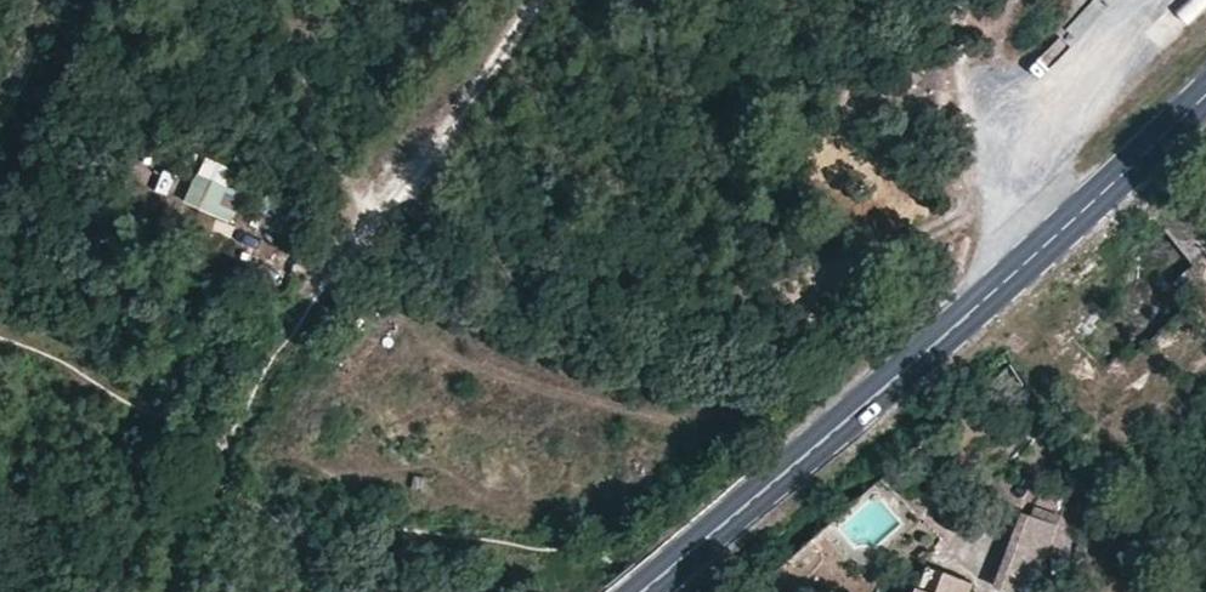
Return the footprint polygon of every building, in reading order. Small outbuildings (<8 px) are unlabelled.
[(226,187),(231,168),(201,159),(186,210),(233,224),(242,192),(226,187)] [(274,237),(289,211),(267,199),(252,225),(274,237)] [(1030,578),(1048,523),(1019,513),(1000,568),(1030,578)] [(974,586),(928,568),(919,590),(916,589),(915,591),(971,591),(974,586)] [(1000,568),(993,588),(1004,591),(1025,591),(1030,578),(1000,568)]
